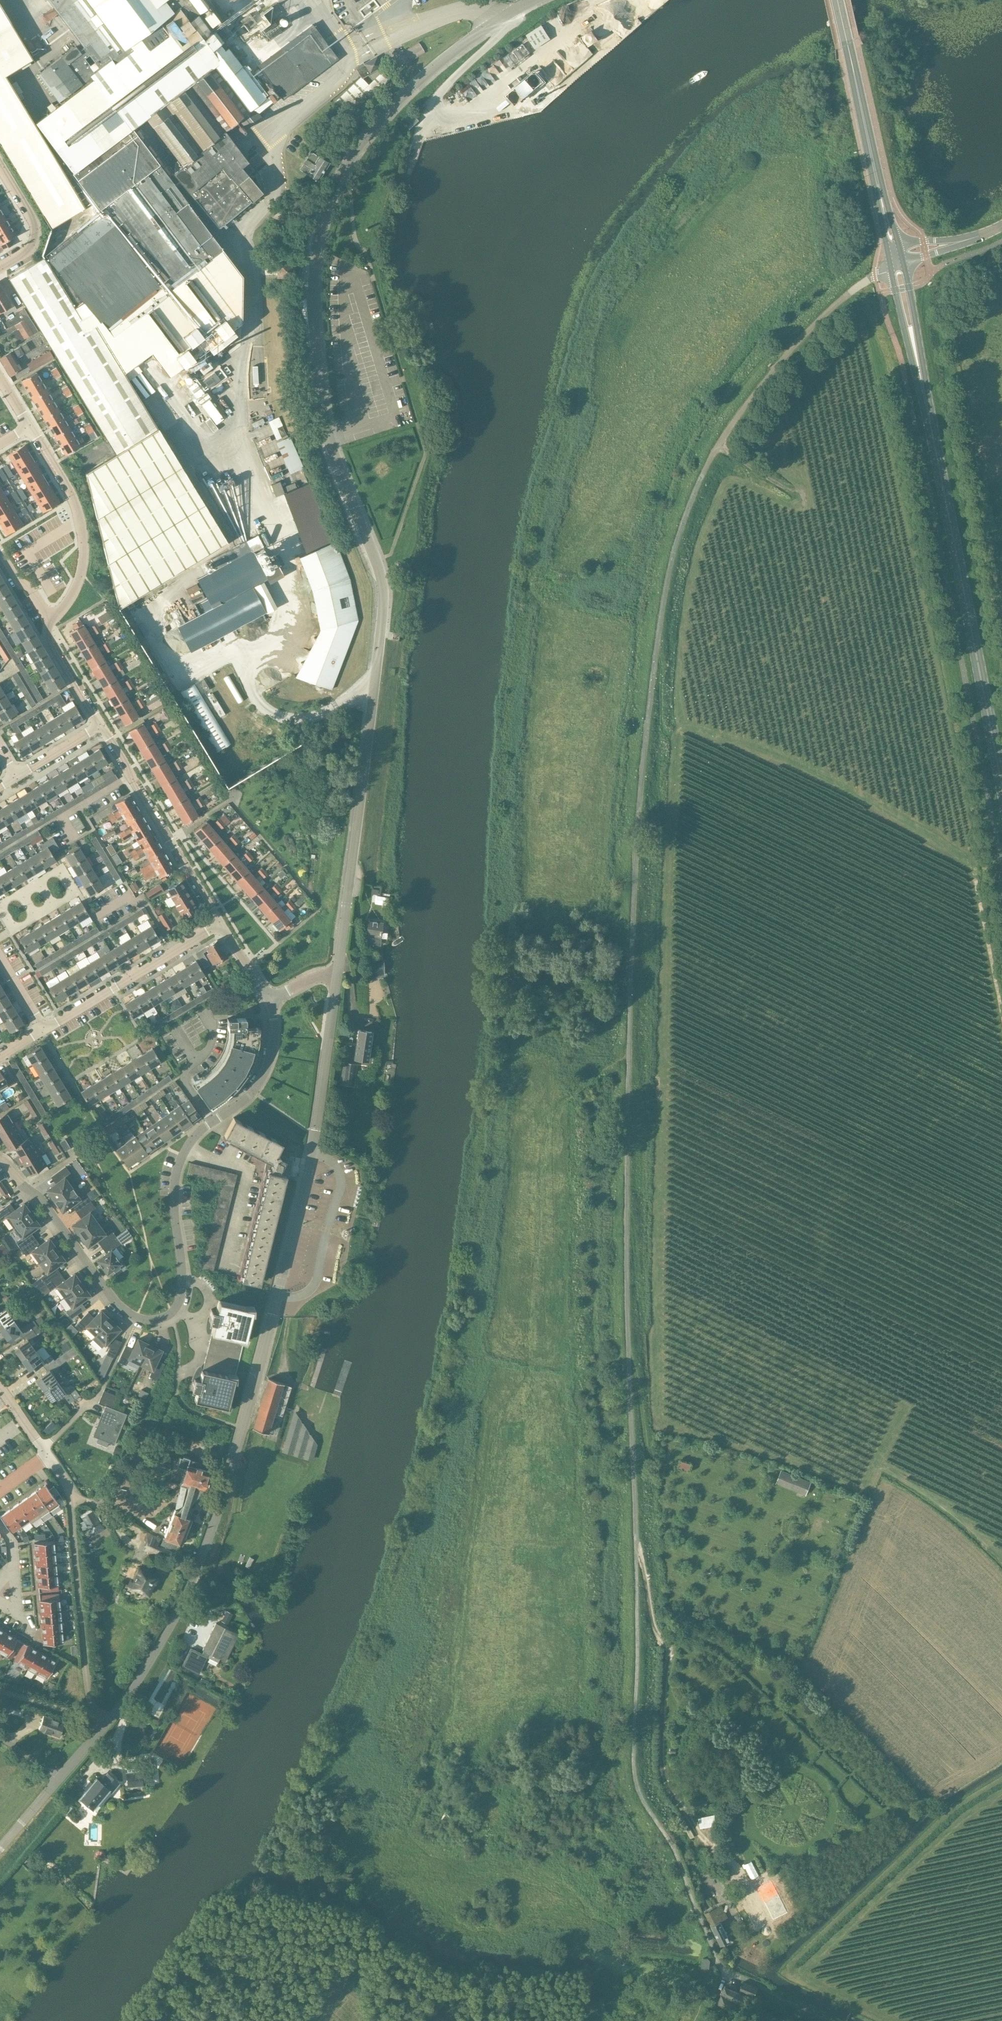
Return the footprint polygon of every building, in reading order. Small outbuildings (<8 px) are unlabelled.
[(8,279),(56,356),(115,454),(86,472),(119,607),(226,541),(158,428),(124,372),(151,352),(169,376),(207,347),(212,353),(236,334),(232,328),(241,322),(242,276),(221,248),(216,241),(131,129),(146,118),(182,166),(173,173),(219,228),(251,201),(262,192),(248,175),(248,176),(241,167),(247,162),(225,132),(237,122),(239,120),(247,129),(261,117),(258,113),(272,102),(268,97),(266,98),(214,30),(222,24),(204,0),(52,0),(83,41),(38,74),(61,104),(35,123),(101,210),(63,241),(46,255),(49,259),(46,261),(44,257),(42,258),(37,261),(8,279)] [(50,229),(52,228),(85,207),(6,76),(33,59),(0,4),(0,146),(50,229)] [(265,33),(279,24),(270,9),(263,14),(269,23),(262,28),(265,33)] [(246,30),(256,22),(250,13),(240,21),(246,30)] [(283,99),(337,58),(312,25),(258,65),(283,99)] [(535,49),(550,39),(541,25),(526,35),(535,49)] [(597,45),(606,38),(598,29),(590,36),(597,45)] [(410,57),(425,52),(422,43),(407,48),(410,57)] [(523,44),(504,58),(511,67),(530,53),(523,44)] [(381,66),(382,64),(379,59),(376,58),(368,63),(367,65),(359,70),(363,77),(368,74),(367,72),(370,70),(373,71),(381,66)] [(512,89),(511,91),(523,105),(553,78),(539,62),(511,88),(512,89)] [(349,119),(391,80),(383,71),(369,84),(362,76),(334,103),(349,119)] [(410,129),(419,121),(412,113),(403,122),(410,129)] [(318,156),(320,154),(319,151),(312,147),(310,147),(308,150),(310,152),(299,169),(318,181),(329,163),(318,156)] [(0,219),(0,232),(9,226),(3,217),(0,219)] [(9,226),(0,232),(0,244),(2,247),(4,250),(12,245),(9,240),(15,236),(9,226)] [(292,277),(294,264),(275,263),(274,276),(292,277)] [(7,313),(15,308),(0,282),(0,300),(7,313)] [(24,324),(26,323),(31,320),(24,308),(15,313),(16,316),(5,322),(8,328),(22,320),(24,324)] [(15,324),(18,329),(12,332),(18,342),(37,331),(31,320),(26,323),(24,324),(22,320),(15,324)] [(30,350),(26,342),(0,358),(0,361),(9,376),(21,368),(17,360),(19,359),(17,357),(30,350)] [(31,371),(53,358),(49,350),(27,364),(31,371)] [(21,380),(27,390),(42,381),(36,372),(21,380)] [(33,399),(47,390),(42,381),(27,390),(33,399)] [(223,419),(195,382),(187,388),(210,418),(215,425),(223,419)] [(47,390),(33,399),(38,408),(53,400),(47,390)] [(44,418),(58,409),(53,400),(38,408),(44,418)] [(49,427),(64,418),(58,409),(44,418),(49,427)] [(55,436),(69,428),(64,418),(49,427),(55,436)] [(215,425),(210,418),(205,422),(213,432),(217,428),(215,425)] [(282,425),(277,428),(281,438),(286,435),(282,426),(282,425)] [(60,446),(75,437),(69,428),(55,436),(60,446)] [(292,436),(278,441),(290,473),(304,468),(292,436)] [(75,437),(60,446),(66,455),(81,446),(75,437)] [(25,445),(8,455),(15,467),(32,457),(25,445)] [(32,457),(15,467),(22,478),(39,468),(32,457)] [(39,468),(22,478),(29,489),(46,479),(39,468)] [(46,479),(29,489),(36,501),(52,490),(46,479)] [(282,487),(281,487),(284,493),(297,488),(295,482),(282,487)] [(0,491),(0,507),(9,502),(2,490),(0,491)] [(52,490),(36,501),(43,512),(60,502),(52,490)] [(0,507),(0,523),(16,513),(9,502),(0,507)] [(0,523),(0,525),(6,535),(23,525),(16,513),(0,523)] [(205,611),(177,626),(191,652),(266,612),(252,587),(262,581),(267,579),(264,574),(252,552),(251,550),(246,541),(211,560),(216,569),(198,579),(208,599),(201,603),(205,611)] [(329,625),(329,627),(324,628),(316,640),(317,642),(314,643),(301,663),(298,676),(325,683),(336,690),(344,660),(340,661),(338,652),(345,650),(340,648),(334,645),(346,642),(336,639),(347,636),(350,631),(349,623),(352,625),(354,636),(357,627),(354,626),(353,621),(360,620),(342,543),(312,550),(329,625)] [(9,590),(4,582),(0,584),(0,595),(9,590)] [(16,602),(9,590),(0,595),(0,607),(2,611),(16,602)] [(8,620),(22,612),(16,602),(2,611),(8,620)] [(28,622),(22,612),(8,620),(14,631),(28,622)] [(74,628),(69,631),(74,641),(88,632),(93,629),(98,626),(102,624),(103,624),(106,622),(114,617),(111,612),(99,619),(100,620),(96,622),(91,625),(86,629),(82,623),(82,624),(79,620),(72,624),(74,628)] [(28,622),(14,631),(20,640),(34,632),(28,622)] [(102,624),(98,626),(101,630),(108,626),(106,622),(103,624),(102,624)] [(34,632),(20,640),(26,651),(40,643),(34,632)] [(80,650),(93,641),(88,632),(74,641),(80,650)] [(3,637),(0,639),(0,642),(4,650),(9,647),(3,637)] [(86,659),(99,651),(93,641),(80,650),(86,659)] [(33,662),(47,653),(40,643),(26,651),(33,662)] [(15,658),(9,647),(4,650),(11,660),(15,658)] [(91,668),(104,660),(99,651),(86,659),(91,668)] [(33,662),(39,672),(53,663),(47,653),(33,662)] [(22,668),(15,658),(11,660),(17,671),(22,668)] [(110,669),(104,660),(91,668),(96,677),(110,669)] [(45,682),(59,674),(53,663),(39,672),(45,682)] [(23,681),(28,678),(22,668),(17,671),(23,681)] [(102,687),(116,679),(110,669),(96,677),(102,687)] [(16,686),(21,684),(15,673),(10,676),(16,686)] [(65,684),(59,674),(45,682),(51,693),(65,684)] [(29,691),(34,689),(28,678),(23,681),(29,691)] [(107,695),(121,687),(116,679),(102,687),(107,695)] [(22,696),(27,694),(21,684),(16,686),(22,696)] [(194,684),(181,692),(218,752),(231,744),(194,684)] [(121,687),(107,695),(113,706),(127,697),(123,691),(121,687)] [(40,700),(34,689),(29,691),(36,702),(40,700)] [(158,692),(145,699),(147,701),(146,702),(148,705),(160,698),(158,695),(160,694),(158,692)] [(10,704),(4,694),(0,696),(0,710),(10,704)] [(33,704),(27,694),(22,696),(29,707),(33,704)] [(59,694),(55,696),(58,701),(61,707),(65,704),(59,694)] [(55,696),(45,702),(48,707),(58,701),(55,696)] [(127,697),(113,706),(119,714),(132,706),(130,702),(127,697)] [(45,702),(34,709),(37,714),(48,707),(45,702)] [(10,704),(0,710),(0,719),(2,723),(16,714),(10,704)] [(64,711),(72,725),(83,719),(74,705),(64,711)] [(132,706),(119,714),(125,725),(139,716),(135,710),(132,706)] [(34,709),(24,715),(27,720),(37,714),(34,709)] [(64,711),(54,718),(62,732),(72,725),(64,711)] [(49,721),(44,724),(52,738),(62,732),(54,718),(51,713),(46,716),(49,721)] [(24,715),(14,721),(17,726),(27,720),(24,715)] [(14,721),(10,723),(16,734),(20,731),(17,726),(14,721)] [(134,740),(148,732),(142,723),(129,731),(134,740)] [(44,724),(33,730),(42,744),(52,738),(44,724)] [(31,727),(21,733),(23,736),(31,750),(42,744),(33,730),(31,727)] [(15,741),(13,743),(21,757),(31,750),(23,736),(21,733),(20,731),(16,734),(19,739),(15,741)] [(134,740),(140,749),(153,741),(148,732),(134,740)] [(145,758),(159,750),(153,741),(140,749),(145,758)] [(99,749),(89,755),(97,769),(108,763),(99,749)] [(151,768),(164,760),(159,750),(145,758),(151,768)] [(89,755),(79,762),(87,775),(97,769),(89,755)] [(156,777),(170,769),(164,760),(151,768),(156,777)] [(77,782),(87,775),(79,762),(68,768),(77,782)] [(170,769),(156,777),(162,786),(175,778),(172,772),(177,769),(175,766),(170,769)] [(67,788),(77,782),(68,768),(58,774),(67,788)] [(104,780),(107,785),(117,779),(113,772),(103,778),(104,780)] [(58,774),(48,780),(56,794),(67,788),(58,774)] [(175,778),(162,786),(168,796),(181,787),(186,784),(184,781),(179,784),(175,778)] [(48,780),(38,786),(46,800),(56,794),(48,780)] [(104,780),(94,786),(97,791),(107,785),(104,780)] [(38,786),(28,793),(36,806),(46,800),(38,786)] [(94,786),(84,793),(86,797),(97,791),(94,786)] [(181,787),(168,796),(173,805),(187,797),(183,791),(181,787)] [(26,813),(36,806),(28,793),(17,799),(26,813)] [(84,793),(73,799),(76,804),(83,799),(86,797),(84,793)] [(110,819),(135,804),(129,795),(114,803),(118,809),(108,815),(110,819)] [(187,797),(173,805),(179,814),(192,806),(190,802),(187,797)] [(202,800),(197,803),(200,807),(205,804),(208,802),(206,798),(202,800)] [(16,819),(26,813),(17,799),(7,805),(16,819)] [(73,799),(63,805),(66,810),(76,804),(73,799)] [(135,804),(110,819),(112,823),(122,817),(126,822),(140,813),(135,804)] [(0,809),(0,816),(5,825),(16,819),(7,805),(0,809)] [(63,805),(53,811),(56,816),(66,810),(63,805)] [(192,806),(179,814),(185,824),(198,816),(197,815),(195,810),(192,806)] [(53,811),(43,817),(46,822),(56,816),(53,811)] [(119,834),(121,838),(146,823),(140,813),(126,822),(129,828),(119,834)] [(43,817),(33,823),(36,828),(46,822),(43,817)] [(194,831),(201,839),(213,829),(206,821),(194,831)] [(33,823),(22,830),(25,834),(36,828),(33,823)] [(146,823),(121,838),(123,841),(133,835),(137,841),(152,832),(146,823)] [(208,847),(220,837),(213,829),(201,839),(208,847)] [(22,830),(12,836),(15,841),(25,834),(22,830)] [(104,841),(116,835),(114,830),(102,837),(104,841)] [(37,831),(27,837),(29,842),(40,835),(37,831)] [(152,832),(137,841),(140,846),(130,853),(132,856),(157,841),(152,832)] [(12,836),(2,842),(5,847),(15,841),(12,836)] [(90,839),(97,850),(101,847),(94,836),(90,839)] [(27,837),(17,843),(19,848),(29,842),(27,837)] [(215,856),(227,846),(220,837),(208,847),(215,856)] [(36,853),(45,867),(55,861),(51,853),(59,849),(52,838),(44,842),(39,845),(42,850),(36,853)] [(148,859),(163,850),(157,841),(132,856),(134,860),(145,854),(148,859)] [(9,854),(19,848),(17,843),(6,850),(9,854)] [(222,864),(234,854),(227,846),(215,856),(222,864)] [(64,856),(71,866),(85,857),(78,847),(64,856)] [(103,860),(107,858),(101,847),(97,850),(103,860)] [(0,853),(0,859),(9,854),(6,850),(0,853)] [(141,871),(143,875),(168,860),(163,850),(148,859),(151,865),(141,871)] [(36,853),(26,859),(35,873),(45,867),(36,853)] [(116,865),(122,862),(117,854),(112,857),(116,865)] [(234,854),(222,864),(229,872),(241,862),(238,858),(234,854)] [(77,876),(91,867),(85,857),(71,866),(77,876)] [(109,870),(113,868),(107,858),(103,860),(109,870)] [(26,859),(16,865),(25,880),(35,873),(26,859)] [(174,869),(168,860),(143,875),(145,878),(156,872),(159,878),(174,869)] [(241,862),(229,872),(237,880),(248,870),(244,865),(241,862)] [(16,865),(6,872),(15,886),(25,880),(16,865)] [(91,867),(77,876),(83,886),(97,878),(91,867)] [(113,868),(109,870),(115,880),(119,878),(113,868)] [(248,870),(237,880),(244,888),(255,878),(252,875),(248,870)] [(0,875),(0,885),(4,892),(15,886),(6,872),(0,875)] [(97,878),(83,886),(89,897),(103,888),(97,878)] [(255,878),(244,888),(251,897),(262,886),(258,882),(255,878)] [(129,884),(133,890),(138,887),(134,881),(129,884)] [(167,890),(176,905),(189,896),(181,882),(167,890)] [(269,895),(274,891),(279,887),(276,883),(267,891),(262,886),(251,897),(258,905),(269,895)] [(147,892),(151,898),(164,890),(160,884),(147,892)] [(265,913),(276,903),(269,895),(258,905),(265,913)] [(176,905),(175,905),(183,919),(198,910),(190,896),(189,896),(176,905)] [(299,906),(304,902),(300,898),(296,902),(299,906)] [(80,902),(70,908),(78,922),(89,916),(80,902)] [(276,903),(265,913),(272,921),(284,911),(281,908),(276,903)] [(163,911),(160,906),(155,909),(158,914),(163,911)] [(68,928),(78,922),(70,908),(60,914),(68,928)] [(141,910),(131,916),(134,920),(143,914),(141,910)] [(284,911),(272,921),(279,929),(284,925),(287,929),(293,923),(290,920),(291,919),(284,911)] [(158,916),(166,929),(172,926),(163,913),(158,916)] [(58,934),(68,928),(60,914),(49,920),(58,934)] [(123,926),(134,920),(131,916),(121,922),(123,926)] [(48,940),(58,934),(49,920),(39,926),(48,940)] [(368,921),(366,932),(368,932),(367,937),(380,939),(382,922),(368,921)] [(113,932),(123,926),(121,922),(111,928),(113,932)] [(149,922),(140,927),(143,931),(141,932),(149,946),(160,940),(151,926),(149,922)] [(38,947),(48,940),(39,926),(29,933),(38,947)] [(96,927),(85,934),(88,938),(98,932),(96,927)] [(103,939),(113,932),(111,928),(100,934),(103,939)] [(141,932),(131,938),(139,952),(149,946),(141,932)] [(38,947),(29,933),(19,939),(27,953),(38,947)] [(79,938),(75,940),(78,944),(88,938),(85,934),(79,938)] [(100,934),(90,940),(93,945),(103,939),(100,934)] [(129,958),(139,952),(131,938),(120,944),(129,958)] [(75,940),(65,946),(68,950),(78,944),(75,940)] [(90,940),(80,947),(83,951),(93,945),(90,940)] [(213,964),(226,956),(217,940),(195,953),(204,968),(210,964),(203,953),(207,950),(209,953),(207,955),(213,964)] [(119,964),(129,958),(120,944),(110,950),(119,964)] [(107,945),(97,951),(100,957),(108,971),(119,964),(110,950),(107,945)] [(65,946),(55,952),(58,957),(68,950),(65,946)] [(80,947),(70,953),(72,957),(83,951),(80,947)] [(55,952),(45,958),(48,963),(58,957),(55,952)] [(70,953),(59,959),(62,964),(72,957),(70,953)] [(98,977),(108,971),(100,957),(90,963),(98,977)] [(48,963),(45,958),(34,965),(37,969),(48,963)] [(59,959),(49,965),(52,970),(62,964),(59,959)] [(196,961),(185,967),(194,981),(204,975),(196,961)] [(90,963),(79,969),(88,983),(98,977),(90,963)] [(52,970),(49,965),(39,972),(41,976),(52,970)] [(185,967),(175,973),(184,987),(194,981),(185,967)] [(79,969),(69,975),(78,989),(88,983),(79,969)] [(175,973),(165,980),(174,994),(184,987),(175,973)] [(69,975),(59,981),(67,995),(78,989),(69,975)] [(165,980),(155,986),(163,1000),(169,997),(174,994),(165,980)] [(67,995),(59,981),(48,988),(57,1002),(67,995)] [(155,986),(145,992),(153,1006),(163,1000),(155,986)] [(212,988),(202,995),(205,999),(215,993),(212,988)] [(145,992),(135,998),(143,1012),(153,1006),(145,992)] [(11,1004),(5,994),(0,997),(0,1011),(11,1004)] [(202,995),(192,1001),(195,1006),(205,999),(202,995)] [(135,998),(124,1005),(133,1019),(143,1012),(135,998)] [(171,1001),(168,1003),(173,1011),(182,1006),(177,998),(176,998),(171,1001)] [(192,1001),(182,1007),(185,1012),(195,1006),(192,1001)] [(4,1022),(18,1014),(11,1004),(0,1011),(0,1016),(4,1022)] [(182,1007),(172,1013),(174,1018),(185,1012),(182,1007)] [(172,1013),(161,1019),(164,1024),(174,1018),(172,1013)] [(4,1022),(10,1033),(24,1024),(18,1014),(4,1022)] [(205,1073),(193,1082),(211,1108),(225,1098),(237,1087),(247,1074),(254,1059),(258,1043),(259,1027),(253,1027),(253,1021),(250,1018),(245,1018),(227,1018),(228,1029),(227,1039),(224,1049),(219,1058),(213,1066),(205,1073)] [(161,1019),(151,1026),(154,1030),(164,1024),(161,1019)] [(154,1030),(151,1026),(141,1032),(144,1037),(154,1030)] [(367,1060),(371,1032),(358,1030),(354,1058),(367,1060)] [(26,1055),(32,1065),(46,1057),(40,1046),(26,1055)] [(152,1048),(141,1055),(150,1068),(160,1062),(152,1048)] [(141,1055),(131,1061),(140,1075),(150,1068),(141,1055)] [(46,1057),(32,1065),(38,1076),(52,1067),(46,1057)] [(129,1081),(140,1075),(131,1061),(121,1067),(129,1081)] [(10,1064),(16,1075),(21,1072),(14,1062),(10,1064)] [(354,1086),(357,1064),(343,1062),(340,1084),(354,1086)] [(52,1067),(38,1076),(44,1086),(58,1077),(52,1067)] [(119,1087),(129,1081),(121,1067),(111,1073),(119,1087)] [(8,1085),(9,1086),(14,1083),(7,1073),(3,1076),(0,1071),(0,1090),(8,1085)] [(22,1085),(27,1082),(21,1072),(16,1075),(22,1085)] [(109,1093),(119,1087),(111,1073),(101,1079),(109,1093)] [(168,1075),(158,1082),(161,1087),(171,1080),(168,1075)] [(50,1096),(65,1087),(58,1077),(44,1086),(50,1096)] [(99,1099),(109,1093),(101,1079),(90,1086),(99,1099)] [(175,1081),(170,1085),(172,1089),(178,1085),(175,1081)] [(29,1095),(33,1093),(27,1082),(22,1085),(29,1095)] [(158,1082),(149,1089),(152,1094),(161,1087),(158,1082)] [(99,1099),(90,1086),(80,1092),(88,1106),(99,1099)] [(65,1087),(50,1096),(57,1106),(71,1098),(65,1087)] [(149,1089),(139,1096),(142,1101),(152,1094),(149,1089)] [(157,1093),(160,1097),(166,1093),(163,1089),(157,1093)] [(35,1105),(39,1103),(33,1093),(29,1095),(35,1105)] [(154,1101),(160,1097),(157,1093),(152,1097),(154,1101)] [(139,1096),(129,1103),(132,1107),(142,1101),(139,1096)] [(179,1106),(190,1122),(191,1122),(200,1116),(188,1099),(179,1106)] [(29,1111),(33,1109),(27,1100),(23,1102),(26,1107),(26,1106),(29,1111)] [(0,1105),(0,1106),(1,1108),(3,1111),(8,1107),(7,1104),(5,1102),(0,1105)] [(145,1102),(140,1106),(142,1110),(148,1106),(145,1102)] [(39,1103),(35,1105),(41,1115),(45,1113),(39,1103)] [(129,1103),(119,1110),(122,1114),(132,1107),(129,1103)] [(179,1105),(169,1112),(170,1112),(182,1128),(181,1129),(182,1129),(191,1122),(190,1122),(179,1106),(179,1105)] [(142,1110),(140,1106),(134,1110),(137,1114),(142,1110)] [(167,1108),(159,1114),(162,1118),(161,1118),(173,1134),(180,1129),(181,1129),(182,1128),(170,1112),(169,1112),(167,1108)] [(119,1110),(109,1117),(112,1121),(122,1114),(119,1110)] [(13,1121),(7,1112),(0,1116),(0,1129),(13,1121)] [(128,1114),(122,1118),(125,1122),(130,1118),(128,1114)] [(109,1117),(99,1124),(103,1128),(112,1121),(109,1117)] [(116,1122),(113,1125),(116,1129),(119,1126),(125,1122),(122,1118),(116,1122)] [(161,1118),(153,1124),(164,1141),(173,1134),(161,1118)] [(233,1118),(222,1137),(266,1160),(238,1277),(259,1283),(285,1175),(288,1162),(276,1155),(282,1143),(233,1118)] [(19,1131),(13,1121),(0,1129),(0,1135),(3,1140),(19,1131)] [(153,1124),(144,1131),(155,1147),(164,1141),(153,1124)] [(110,1127),(104,1131),(107,1135),(112,1131),(110,1127)] [(9,1150),(14,1147),(24,1140),(19,1131),(3,1140),(9,1150)] [(135,1137),(146,1153),(147,1153),(155,1147),(144,1131),(135,1137)] [(135,1136),(125,1143),(126,1143),(137,1159),(137,1160),(147,1153),(146,1153),(135,1137),(135,1136)] [(14,1147),(19,1156),(35,1146),(29,1137),(24,1140),(14,1147)] [(65,1151),(71,1148),(65,1139),(60,1142),(65,1151)] [(126,1143),(117,1149),(128,1166),(137,1159),(126,1143)] [(25,1165),(41,1155),(35,1146),(19,1156),(25,1165)] [(46,1165),(41,1155),(25,1165),(31,1174),(46,1165)] [(213,1271),(237,1174),(190,1162),(187,1174),(222,1183),(201,1268),(213,1271)] [(54,1200),(55,1201),(72,1188),(64,1177),(70,1173),(67,1169),(65,1166),(54,1175),(59,1181),(47,1190),(48,1192),(48,1195),(51,1199),(54,1200)] [(72,1188),(55,1201),(54,1201),(59,1208),(59,1207),(62,1211),(74,1203),(79,1210),(91,1201),(86,1194),(80,1199),(77,1195),(78,1194),(73,1188),(72,1188)] [(96,1208),(91,1201),(79,1210),(84,1216),(72,1225),(73,1227),(73,1230),(76,1234),(79,1235),(80,1236),(97,1223),(90,1212),(96,1208)] [(32,1214),(31,1213),(31,1210),(28,1206),(25,1205),(24,1203),(12,1212),(7,1205),(0,1210),(0,1220),(0,1221),(6,1216),(14,1227),(32,1214)] [(16,1242),(21,1249),(32,1240),(28,1233),(39,1225),(38,1223),(38,1220),(35,1216),(32,1215),(32,1214),(14,1227),(22,1238),(16,1242)] [(97,1223),(80,1236),(81,1237),(80,1239),(83,1244),(86,1244),(88,1246),(99,1238),(104,1245),(116,1236),(111,1229),(105,1234),(97,1223)] [(5,1236),(0,1239),(0,1240),(5,1246),(10,1242),(5,1236)] [(121,1243),(116,1236),(104,1245),(109,1251),(97,1260),(99,1263),(102,1268),(103,1268),(107,1273),(113,1269),(115,1271),(120,1267),(118,1265),(120,1264),(118,1261),(119,1260),(115,1255),(115,1256),(111,1250),(121,1243)] [(39,1262),(57,1249),(56,1248),(56,1245),(53,1241),(50,1241),(49,1238),(37,1247),(32,1240),(21,1249),(26,1255),(32,1251),(39,1262)] [(41,1277),(46,1284),(58,1275),(53,1269),(65,1260),(63,1258),(64,1255),(60,1251),(57,1250),(57,1249),(39,1262),(47,1273),(41,1277)] [(64,1297),(82,1284),(81,1283),(82,1280),(78,1276),(76,1275),(74,1273),(62,1282),(58,1275),(46,1284),(51,1291),(57,1286),(64,1297)] [(83,1285),(82,1284),(64,1297),(72,1308),(66,1312),(71,1319),(83,1310),(78,1303),(90,1295),(88,1293),(89,1290),(85,1286),(83,1285)] [(9,1300),(6,1294),(0,1298),(0,1299),(0,1306),(9,1300)] [(13,1320),(9,1314),(10,1314),(8,1309),(14,1305),(10,1299),(9,1300),(0,1306),(3,1310),(0,1312),(0,1329),(13,1320)] [(197,1390),(194,1400),(228,1408),(252,1309),(219,1300),(216,1310),(211,1309),(209,1320),(210,1320),(207,1329),(211,1330),(211,1331),(212,1331),(203,1370),(202,1369),(202,1370),(198,1369),(195,1378),(194,1378),(192,1389),(197,1390)] [(86,1326),(96,1335),(110,1320),(109,1319),(109,1316),(105,1312),(102,1312),(101,1310),(91,1321),(85,1315),(75,1326),(81,1332),(86,1326)] [(39,1325),(44,1321),(40,1316),(35,1320),(39,1325)] [(67,1319),(60,1324),(64,1330),(70,1324),(67,1319)] [(0,1329),(0,1331),(6,1340),(12,1336),(13,1337),(19,1333),(22,1337),(38,1326),(34,1320),(28,1324),(21,1329),(17,1325),(17,1326),(13,1320),(0,1329)] [(110,1320),(96,1335),(92,1339),(102,1348),(105,1344),(109,1348),(106,1354),(114,1358),(120,1345),(112,1341),(110,1339),(120,1329),(118,1327),(118,1324),(114,1320),(111,1320),(110,1320)] [(20,1346),(14,1350),(22,1360),(35,1351),(31,1345),(32,1345),(29,1340),(36,1335),(41,1331),(38,1326),(22,1337),(25,1341),(19,1345),(20,1346)] [(129,1358),(140,1364),(150,1344),(149,1344),(148,1341),(143,1339),(140,1340),(138,1339),(132,1352),(124,1348),(118,1361),(125,1365),(129,1358)] [(63,1345),(67,1351),(73,1347),(69,1341),(63,1345)] [(150,1344),(140,1364),(152,1370),(149,1376),(157,1380),(163,1367),(155,1363),(162,1350),(160,1349),(159,1347),(154,1344),(151,1345),(150,1344)] [(35,1351),(22,1360),(29,1371),(35,1366),(36,1368),(42,1363),(44,1367),(54,1360),(50,1355),(43,1360),(39,1356),(35,1351)] [(42,1377),(36,1381),(43,1391),(57,1381),(53,1376),(54,1375),(51,1370),(58,1366),(63,1362),(59,1357),(54,1360),(44,1367),(47,1371),(41,1375),(42,1377)] [(268,1433),(283,1383),(268,1378),(253,1428),(268,1433)] [(57,1381),(43,1391),(51,1401),(56,1397),(57,1398),(63,1394),(69,1402),(79,1396),(72,1386),(67,1389),(63,1386),(61,1387),(57,1381)] [(120,1390),(125,1393),(128,1387),(122,1385),(120,1390)] [(114,1444),(126,1413),(111,1407),(116,1395),(103,1390),(98,1403),(105,1405),(103,1411),(93,1435),(114,1444)] [(148,1393),(141,1390),(138,1395),(145,1399),(148,1393)] [(294,1410),(282,1452),(313,1461),(317,1445),(294,1410)] [(157,1454),(158,1457),(168,1450),(164,1445),(155,1451),(157,1454)] [(113,1451),(120,1454),(122,1448),(115,1446),(113,1451)] [(209,1479),(212,1472),(197,1467),(197,1464),(198,1462),(188,1459),(189,1457),(182,1455),(181,1456),(179,1456),(176,1465),(185,1468),(183,1475),(180,1484),(181,1485),(175,1509),(180,1511),(178,1515),(180,1515),(185,1509),(184,1517),(189,1519),(191,1502),(201,1491),(203,1492),(208,1479),(209,1479)] [(143,1460),(148,1467),(151,1465),(153,1463),(148,1456),(143,1460)] [(675,1465),(687,1469),(690,1461),(678,1457),(675,1465)] [(777,1483),(805,1494),(810,1482),(782,1471),(777,1483)] [(61,1496),(54,1486),(49,1489),(45,1485),(41,1488),(40,1488),(39,1489),(37,1491),(36,1491),(49,1511),(50,1511),(59,1505),(56,1500),(61,1496)] [(49,1511),(36,1491),(30,1495),(30,1496),(28,1497),(28,1496),(28,1497),(27,1498),(41,1517),(49,1511)] [(137,1501),(143,1496),(140,1493),(134,1498),(136,1500),(137,1501)] [(41,1517),(27,1498),(21,1501),(21,1502),(19,1503),(18,1504),(30,1522),(32,1523),(41,1517)] [(30,1522),(18,1504),(12,1508),(12,1507),(12,1508),(10,1509),(9,1510),(20,1526),(22,1528),(30,1522)] [(185,1541),(186,1538),(185,1536),(184,1535),(190,1519),(189,1519),(184,1517),(180,1515),(178,1515),(180,1511),(175,1509),(170,1522),(164,1536),(181,1542),(182,1541),(183,1541),(185,1541)] [(20,1526),(9,1510),(4,1514),(3,1514),(2,1515),(1,1515),(1,1516),(0,1517),(11,1532),(20,1526)] [(81,1519),(91,1536),(103,1529),(92,1512),(81,1519)] [(171,1552),(160,1547),(157,1546),(159,1542),(155,1540),(156,1539),(146,1534),(143,1541),(146,1542),(144,1546),(145,1547),(144,1550),(156,1555),(157,1554),(168,1559),(171,1552)] [(163,1538),(160,1547),(171,1552),(175,1554),(178,1544),(163,1538)] [(54,1541),(34,1543),(35,1554),(55,1552),(54,1541)] [(56,1563),(55,1552),(35,1554),(36,1565),(56,1563)] [(57,1574),(56,1563),(36,1565),(37,1576),(57,1574)] [(155,1582),(158,1576),(149,1572),(151,1568),(144,1565),(138,1566),(129,1586),(138,1589),(139,1586),(143,1589),(143,1590),(148,1593),(153,1582),(155,1582)] [(58,1585),(57,1574),(37,1576),(38,1587),(43,1587),(48,1586),(53,1586),(58,1585)] [(59,1598),(54,1599),(49,1599),(44,1600),(40,1600),(39,1600),(40,1611),(60,1610),(59,1598)] [(61,1620),(60,1610),(40,1611),(41,1622),(61,1620)] [(227,1611),(222,1621),(227,1623),(232,1614),(227,1611)] [(62,1631),(61,1620),(41,1622),(42,1633),(62,1631)] [(191,1648),(182,1665),(199,1673),(209,1653),(225,1661),(238,1634),(216,1623),(212,1630),(215,1632),(213,1636),(210,1634),(203,1650),(204,1650),(202,1654),(191,1648)] [(63,1642),(62,1631),(42,1633),(43,1644),(56,1643),(62,1643),(62,1642),(63,1642)] [(17,1639),(7,1633),(0,1646),(0,1652),(7,1656),(10,1651),(14,1645),(17,1639)] [(27,1668),(37,1650),(27,1645),(24,1651),(20,1656),(17,1662),(27,1668)] [(36,1673),(46,1656),(37,1650),(27,1668),(36,1673)] [(56,1661),(46,1656),(36,1673),(46,1679),(47,1678),(50,1673),(50,1672),(56,1661)] [(167,1667),(145,1704),(152,1708),(151,1710),(149,1709),(148,1712),(158,1718),(165,1705),(173,1689),(176,1691),(179,1685),(172,1681),(161,1703),(154,1698),(171,1669),(167,1667)] [(50,1681),(47,1688),(52,1691),(55,1684),(50,1681)] [(8,1714),(8,1711),(12,1712),(13,1706),(10,1705),(9,1708),(0,1706),(0,1712),(8,1714)] [(60,1736),(64,1723),(43,1716),(39,1729),(60,1736)] [(151,1772),(141,1773),(141,1772),(127,1773),(128,1786),(142,1785),(142,1786),(146,1786),(146,1783),(152,1782),(151,1772)] [(96,1778),(80,1797),(92,1807),(108,1788),(111,1791),(118,1782),(107,1773),(100,1781),(96,1778)] [(69,1805),(64,1810),(71,1815),(75,1810),(69,1805)] [(700,1827),(717,1825),(716,1814),(698,1816),(700,1827)] [(30,1860),(26,1864),(31,1868),(35,1864),(30,1860)] [(768,1881),(755,1888),(771,1920),(784,1913),(768,1881)] [(722,1905),(714,1909),(704,1913),(711,1926),(721,1945),(730,1941),(720,1922),(728,1918),(722,1905)] [(743,1981),(739,1992),(754,1998),(758,1987),(743,1981)] [(725,1986),(718,2003),(734,2009),(738,2000),(745,2003),(748,1996),(725,1986)]
